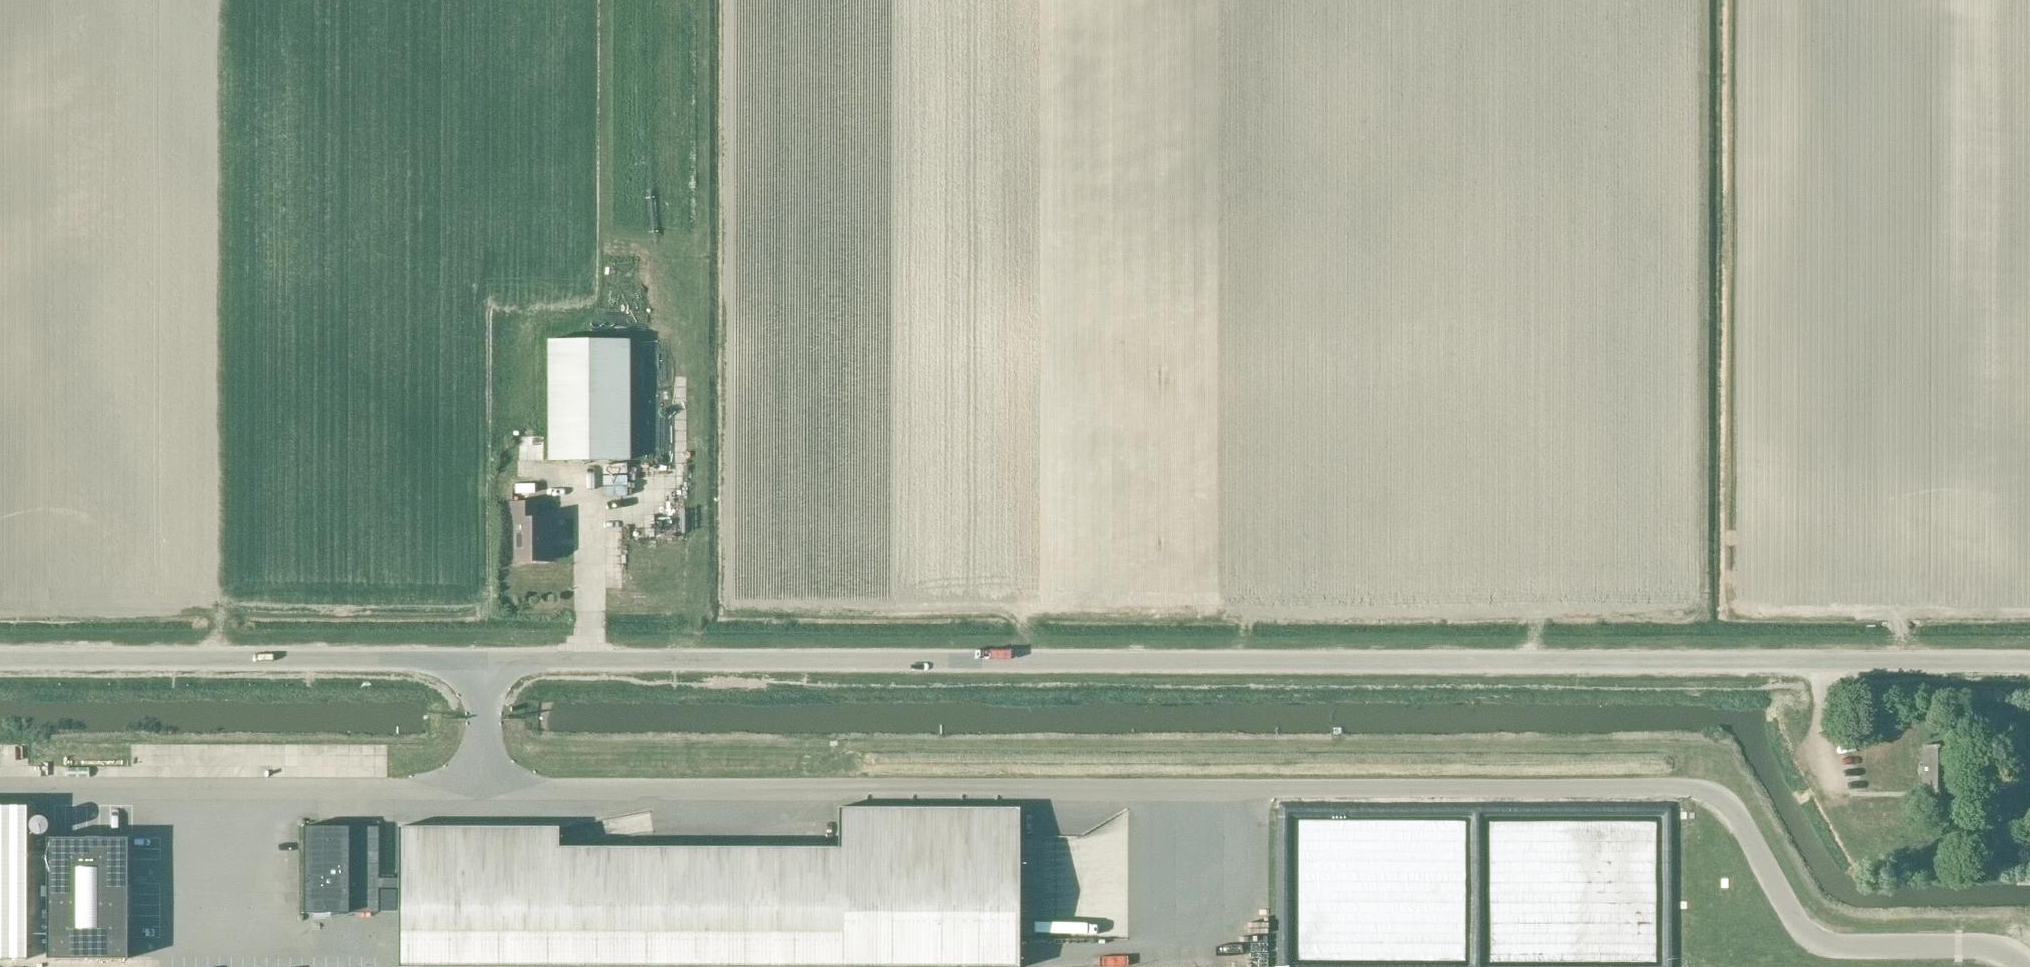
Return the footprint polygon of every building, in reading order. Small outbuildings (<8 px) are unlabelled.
[(549,340),(550,461),(630,460),(630,340),(549,340)] [(515,524),(516,561),(550,561),(550,518),(535,518),(535,502),(511,503),(511,524),(515,524)] [(1932,812),(1950,812),(1951,745),(1925,744),(1925,792),(1932,792),(1932,812)] [(304,826),(304,913),(379,913),(379,889),(398,889),(398,966),(1020,966),(1020,808),(839,807),(839,848),(560,846),(560,827),(399,827),(399,878),(379,878),(379,827),(359,827),(359,826),(347,826),(347,827),(304,826)] [(25,958),(27,812),(0,812),(0,958),(25,958)] [(128,838),(48,838),(48,959),(128,959),(128,838)]
